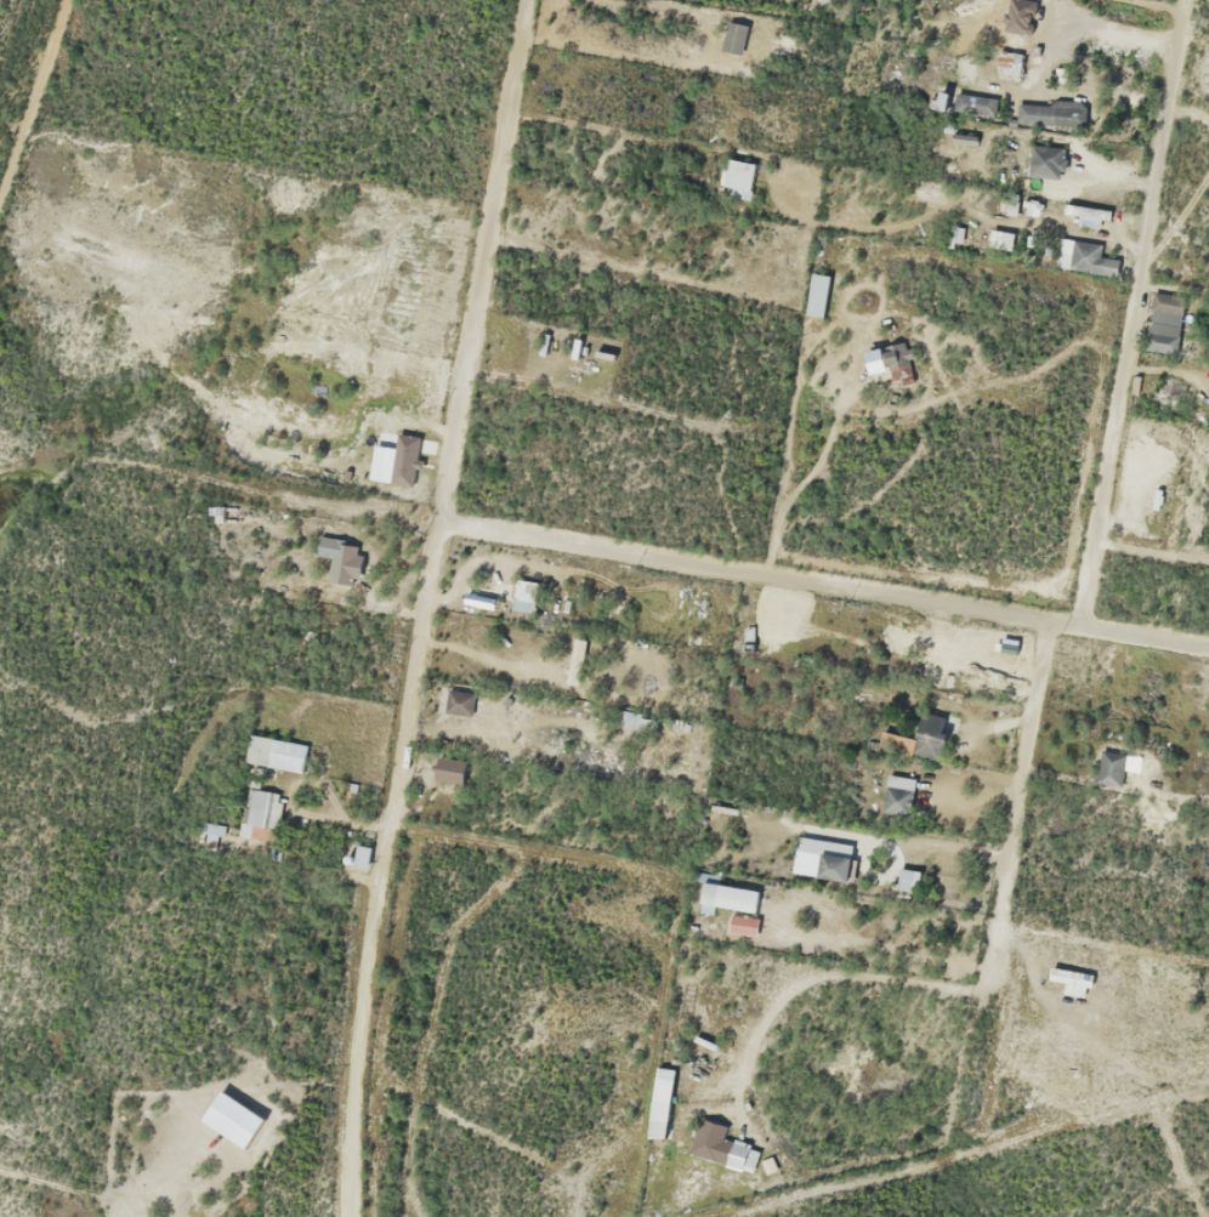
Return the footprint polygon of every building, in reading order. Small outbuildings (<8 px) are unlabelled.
[(721,51),(741,56),(747,26),(727,21),(721,51)] [(967,82),(935,74),(926,110),(949,115),(955,92),(964,94),(967,82)] [(1081,103),(1016,103),(1016,124),(1081,124),(1081,103)] [(725,196),(753,196),(753,161),(725,161),(725,196)] [(1077,215),(1076,226),(1103,229),(1105,209),(1064,205),(1063,214),(1077,215)] [(1013,232),(971,227),(969,247),(1011,252),(1013,232)] [(1098,242),(1058,242),(1058,265),(1067,265),(1067,272),(1109,272),(1109,261),(1098,261),(1098,242)] [(804,313),(822,317),(830,277),(813,273),(804,313)] [(1144,350),(1174,355),(1182,300),(1152,295),(1144,350)] [(909,343),(884,346),(887,379),(913,377),(909,343)] [(352,584),(356,559),(335,556),(332,581),(352,584)] [(538,582),(516,579),(511,614),(534,617),(538,582)] [(470,715),(471,695),(447,693),(446,714),(470,715)] [(880,732),(877,750),(938,761),(946,716),(921,712),(916,738),(880,732)] [(306,743),(249,735),(245,765),(301,773),(306,743)] [(1126,754),(1101,749),(1095,782),(1119,787),(1126,754)] [(435,781),(464,781),(464,758),(435,758),(435,781)] [(911,777),(885,775),(882,811),(908,814),(911,777)] [(246,824),(269,826),(270,791),(248,790),(246,824)] [(223,823),(201,823),(201,840),(223,840),(223,823)] [(367,848),(355,846),(353,865),(365,867),(367,848)] [(918,870),(898,869),(896,889),(916,890),(918,870)] [(704,881),(697,911),(711,914),(714,905),(756,915),(760,893),(704,881)] [(756,933),(756,918),(730,917),(730,933),(756,933)] [(671,1138),(671,1103),(649,1103),(649,1138),(671,1138)]
